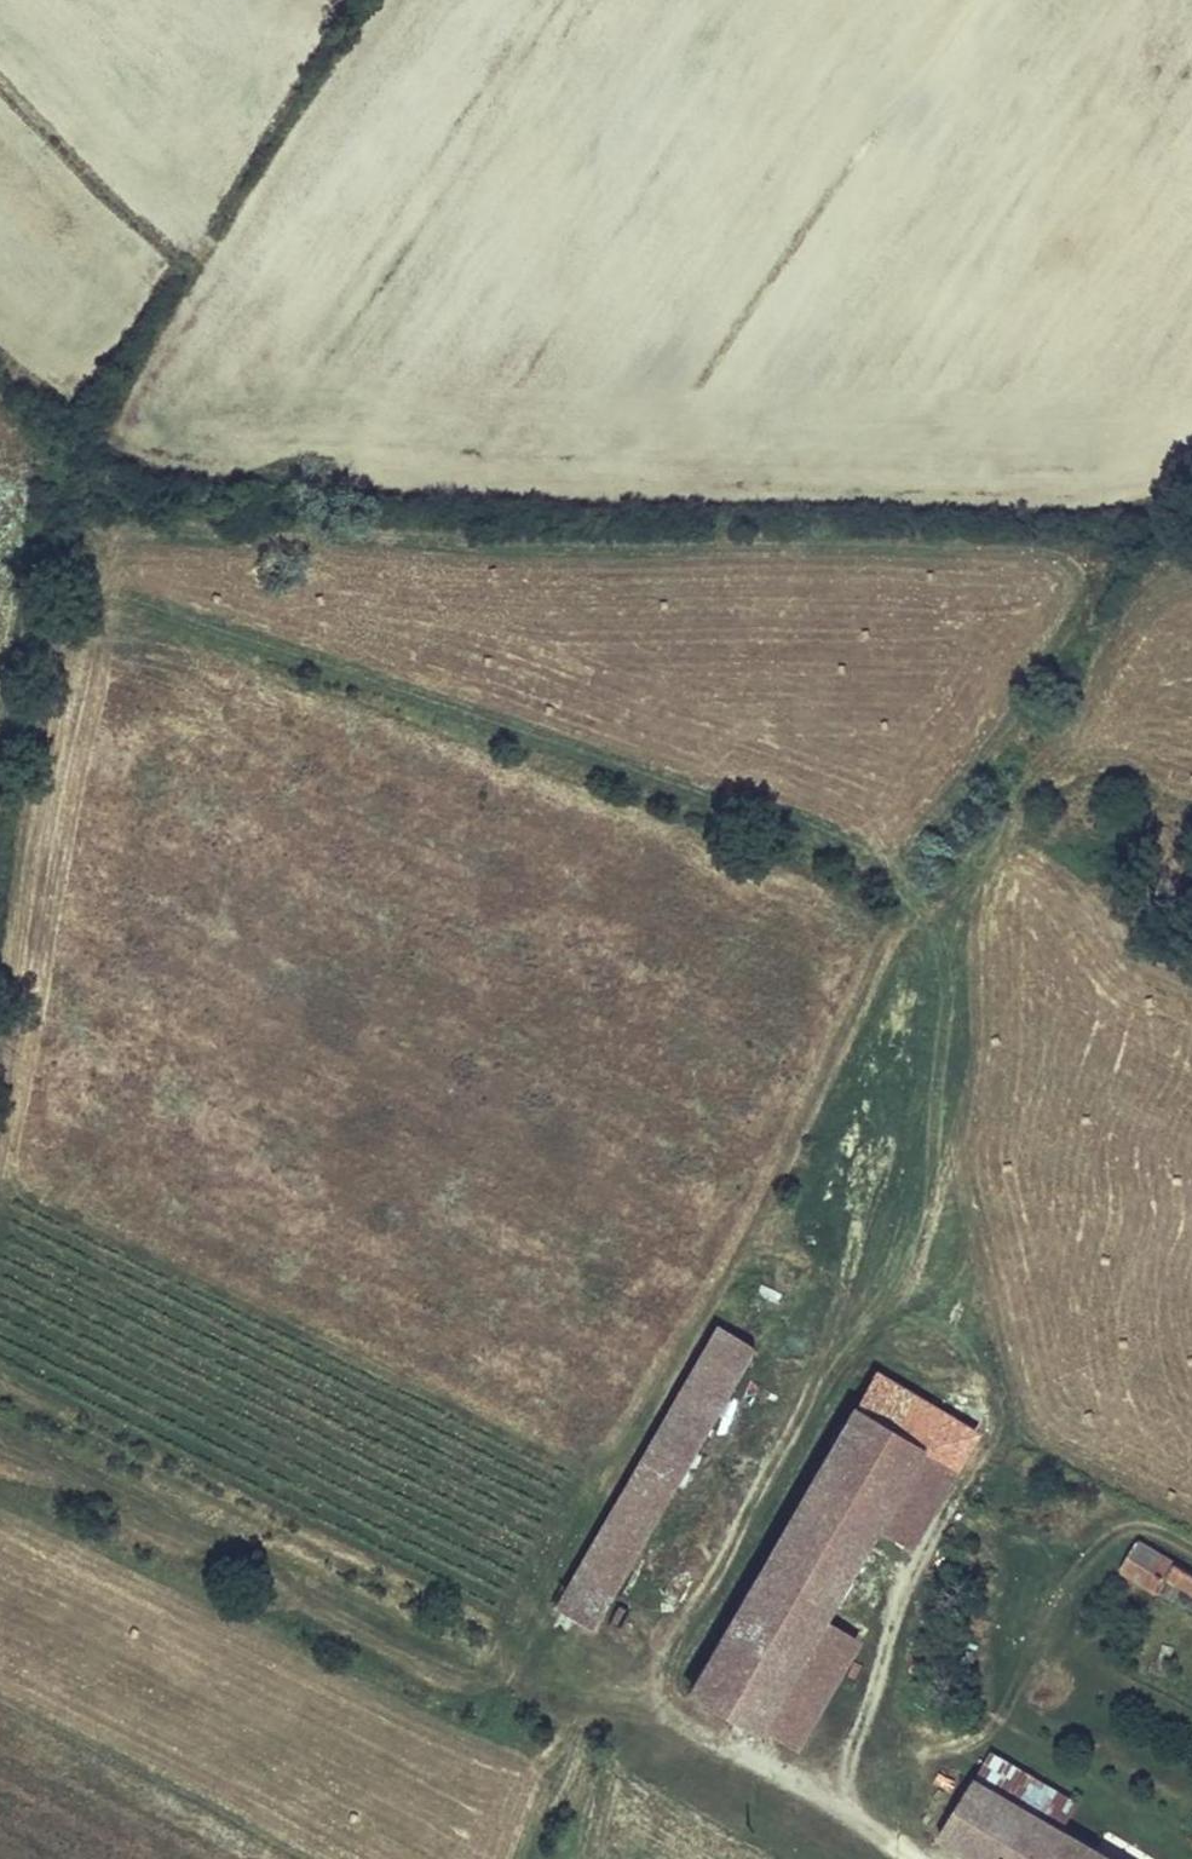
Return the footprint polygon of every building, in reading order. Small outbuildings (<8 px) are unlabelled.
[(753,1347),(719,1326),(557,1607),(591,1627),(753,1347)] [(917,1401),(891,1386),(872,1420),(897,1435),(917,1401)] [(690,1687),(759,1727),(834,1599),(877,1526),(921,1450),(942,1415),(917,1401),(897,1435),(872,1420),(853,1408),(690,1687)] [(877,1526),(911,1546),(955,1470),(921,1450),(877,1526)] [(1177,1565),(1137,1542),(1120,1570),(1160,1594),(1168,1580),(1177,1565)] [(1168,1580),(1191,1594),(1191,1574),(1177,1565),(1168,1580)] [(869,1620),(834,1599),(759,1727),(794,1748),(869,1620)] [(939,1836),(978,1858),(1109,1858),(1058,1829),(1074,1801),(991,1753),(939,1836)]
